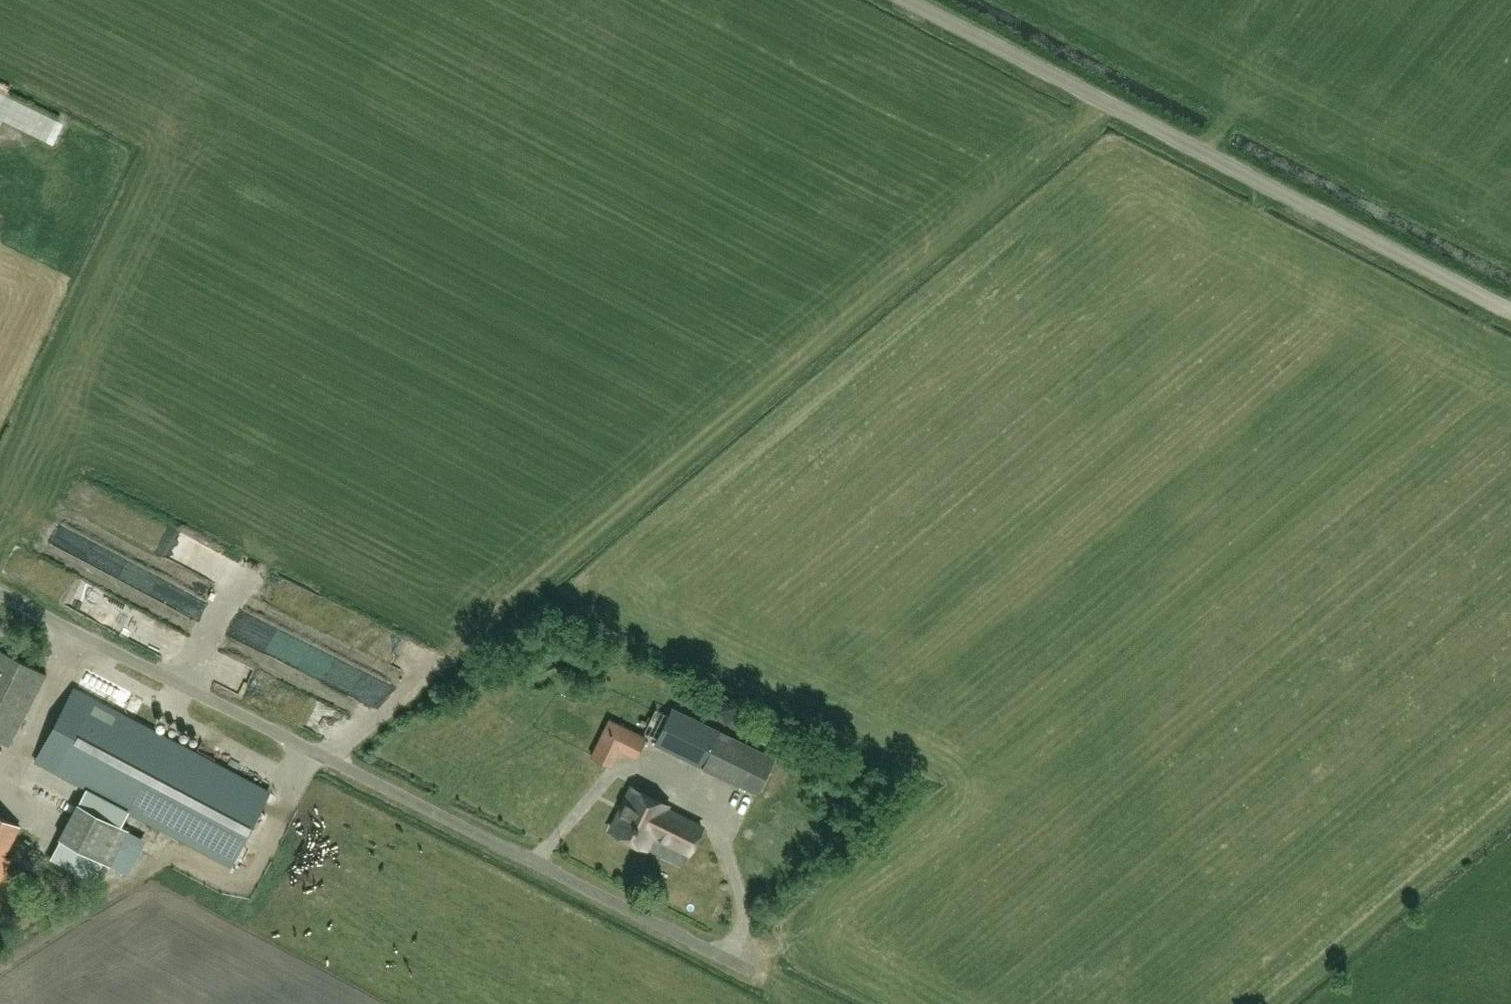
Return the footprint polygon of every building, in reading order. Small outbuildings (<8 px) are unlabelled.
[(310,648),(298,644),(304,627),(287,622),(281,640),(310,649),(310,648)] [(47,675),(0,650),(0,740),(10,745),(47,675)] [(355,653),(344,676),(366,687),(377,664),(355,653)] [(136,715),(146,695),(119,681),(109,702),(136,715)] [(153,824),(191,751),(95,700),(56,772),(153,824)] [(773,757),(719,731),(671,708),(668,715),(655,709),(644,732),(657,738),(654,744),(756,793),(773,757)] [(644,736),(608,718),(591,754),(609,763),(618,745),(636,754),(644,736)] [(666,805),(636,790),(634,789),(614,829),(647,844),(652,834),(689,852),(701,828),(672,813),(669,818),(661,814),(666,805)] [(79,803),(60,838),(110,865),(111,864),(111,863),(128,831),(129,829),(121,825),(79,803)] [(21,827),(0,816),(0,854),(3,848),(8,851),(21,827)]
